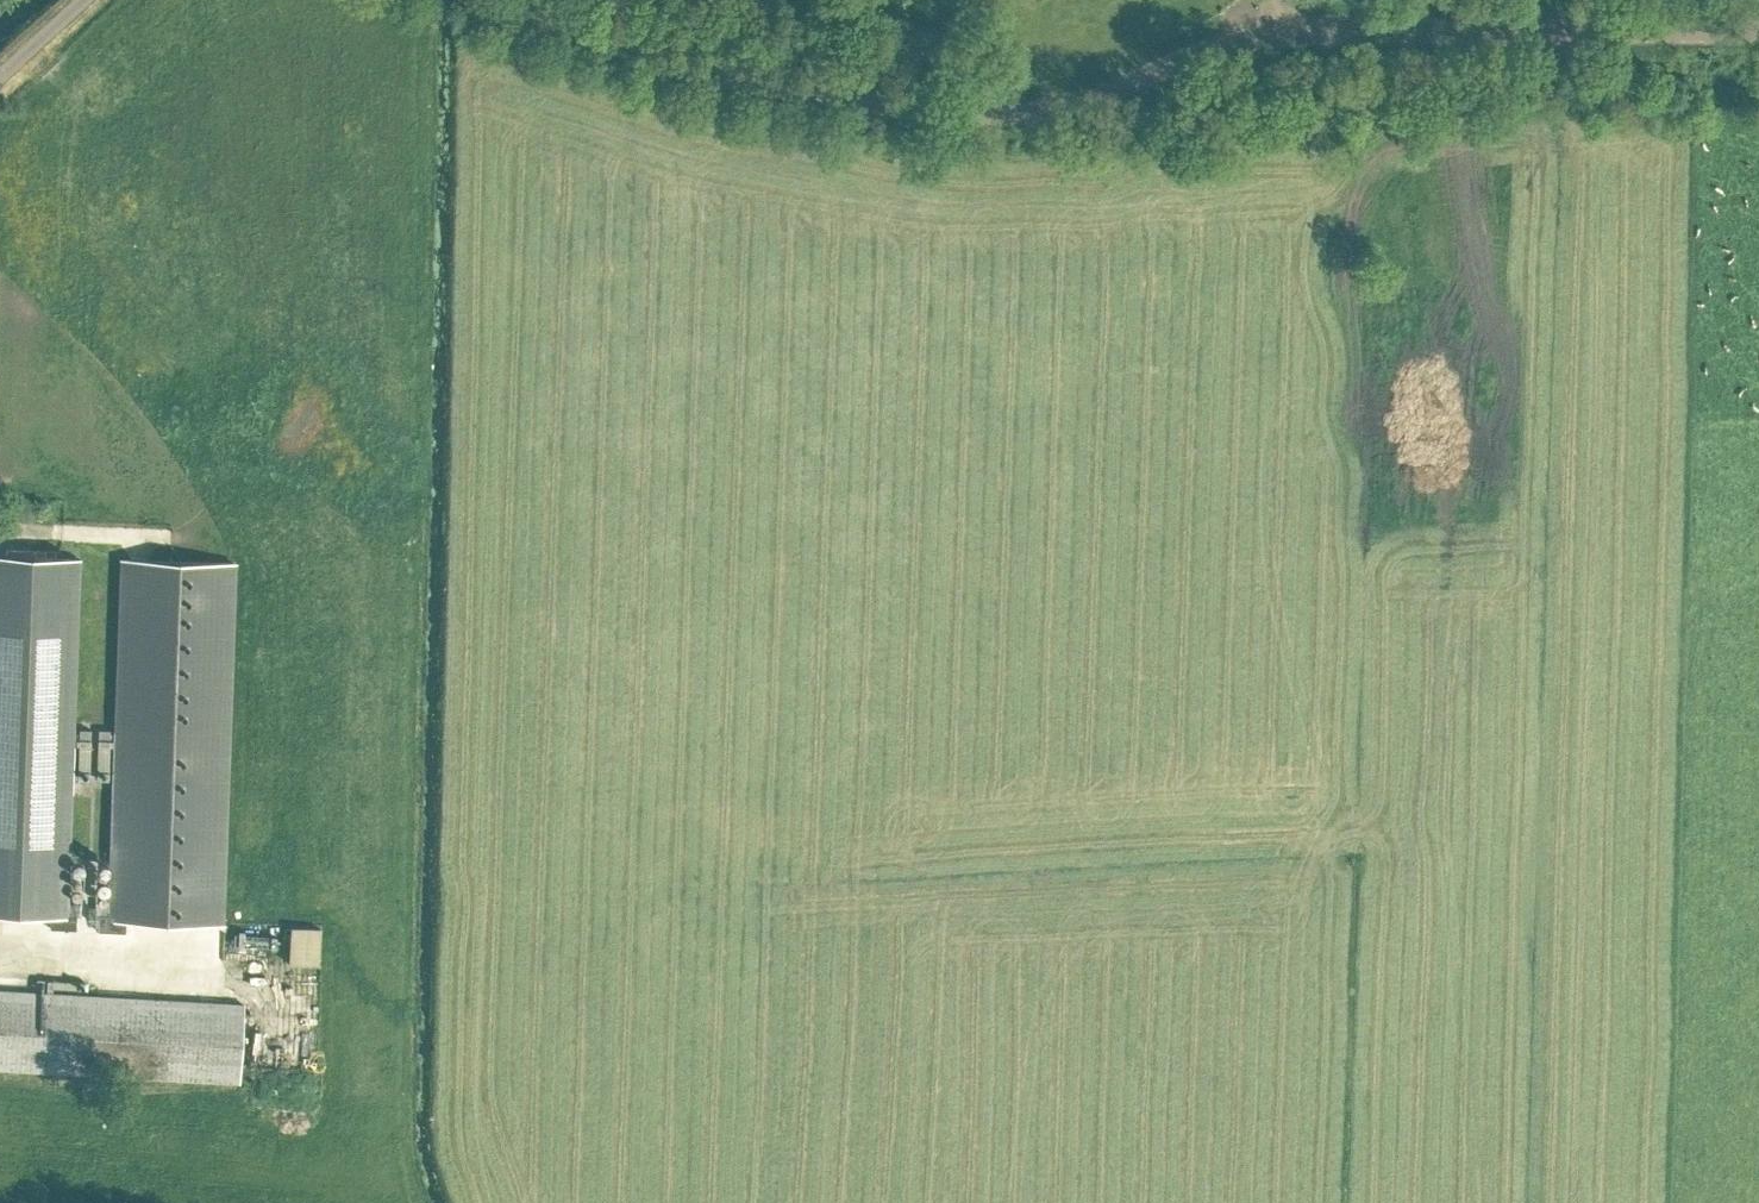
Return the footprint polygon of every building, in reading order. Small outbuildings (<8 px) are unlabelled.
[(78,906),(69,906),(81,557),(62,557),(58,557),(59,545),(6,543),(6,555),(0,555),(0,912),(49,913),(52,914),(52,926),(77,927),(78,906)] [(228,563),(119,559),(107,907),(97,907),(96,928),(122,929),(122,916),(216,919),(228,563)] [(290,926),(288,960),(317,962),(319,927),(290,926)] [(238,1079),(243,1003),(0,989),(0,1066),(238,1079)]
